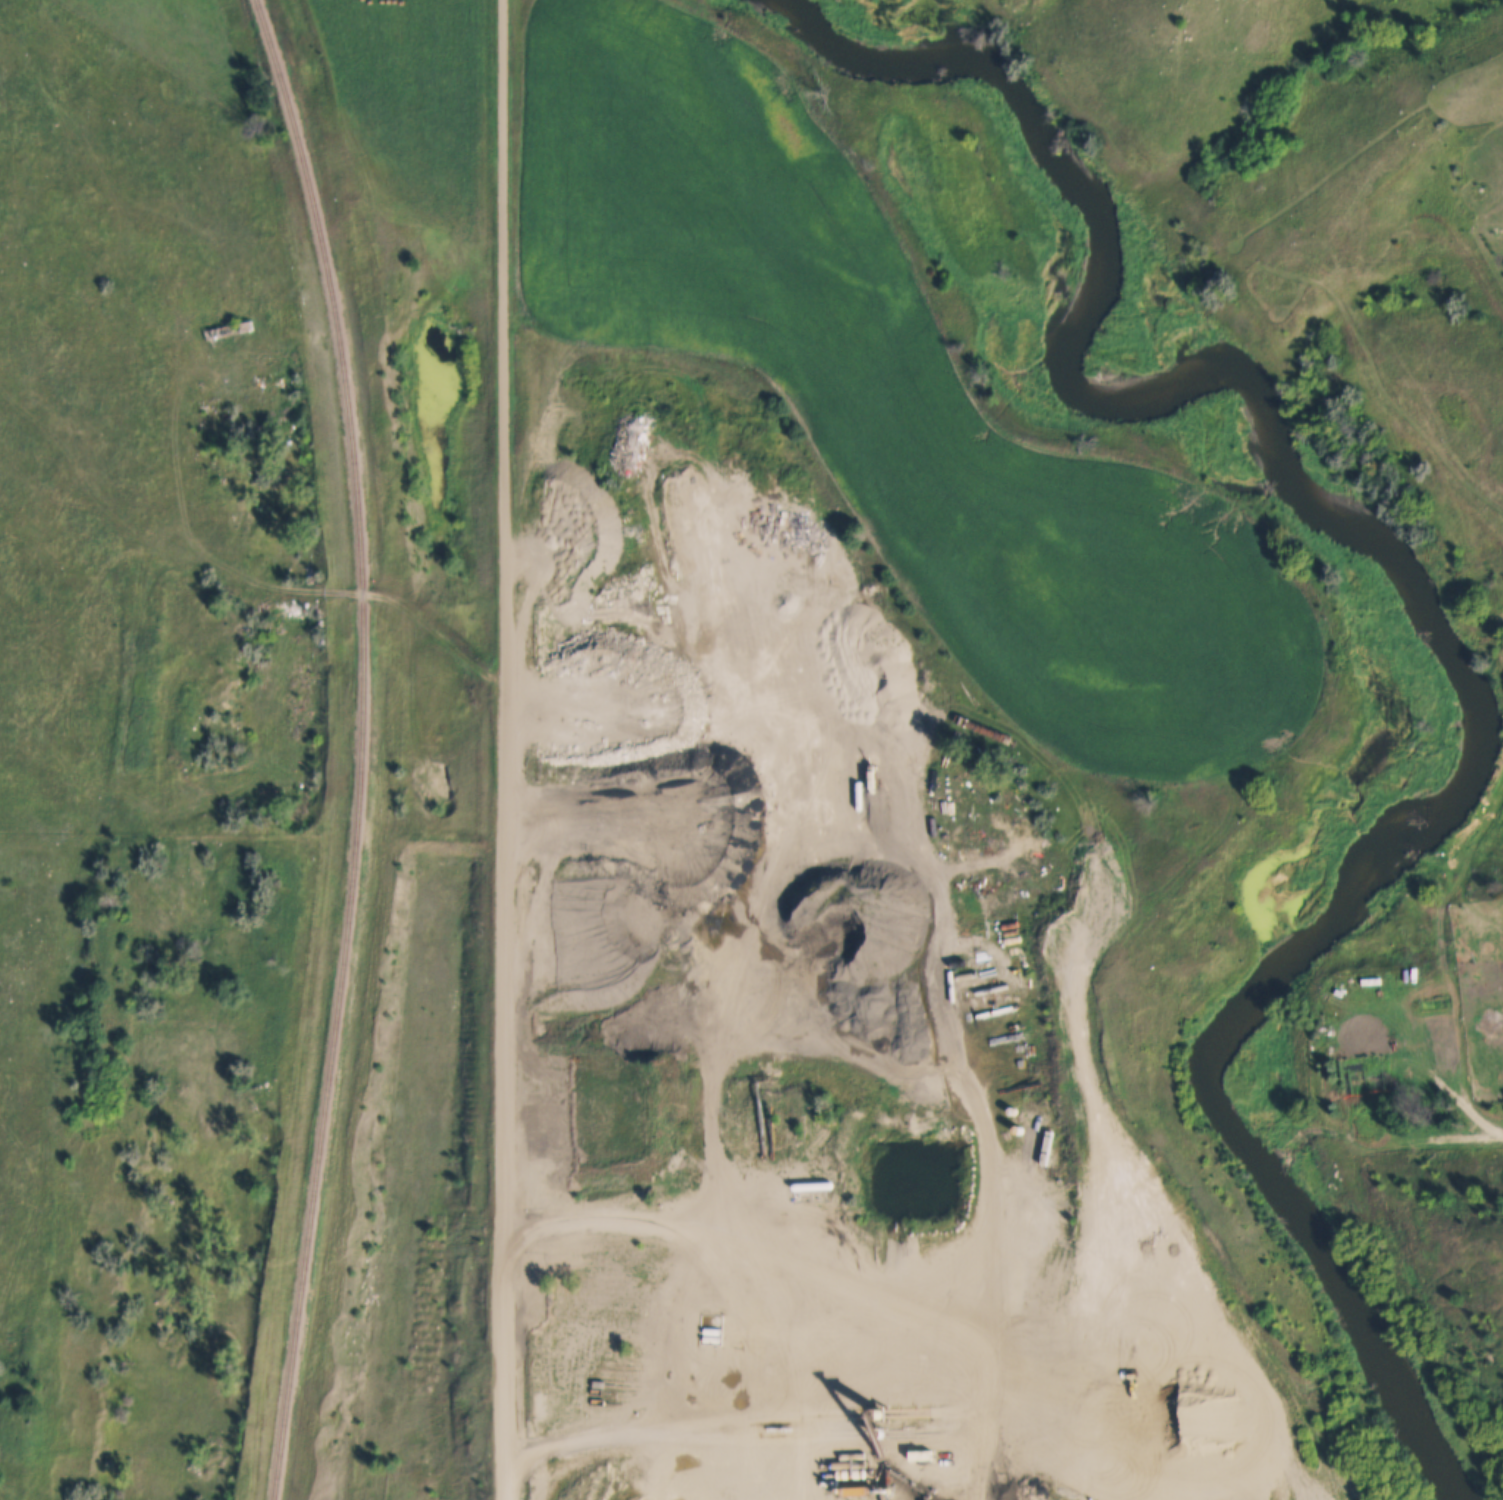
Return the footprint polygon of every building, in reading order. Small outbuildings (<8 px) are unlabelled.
[(205,331),(207,341),(255,331),(253,322),(205,331)] [(702,1328),(702,1341),(718,1341),(718,1328),(702,1328)]
